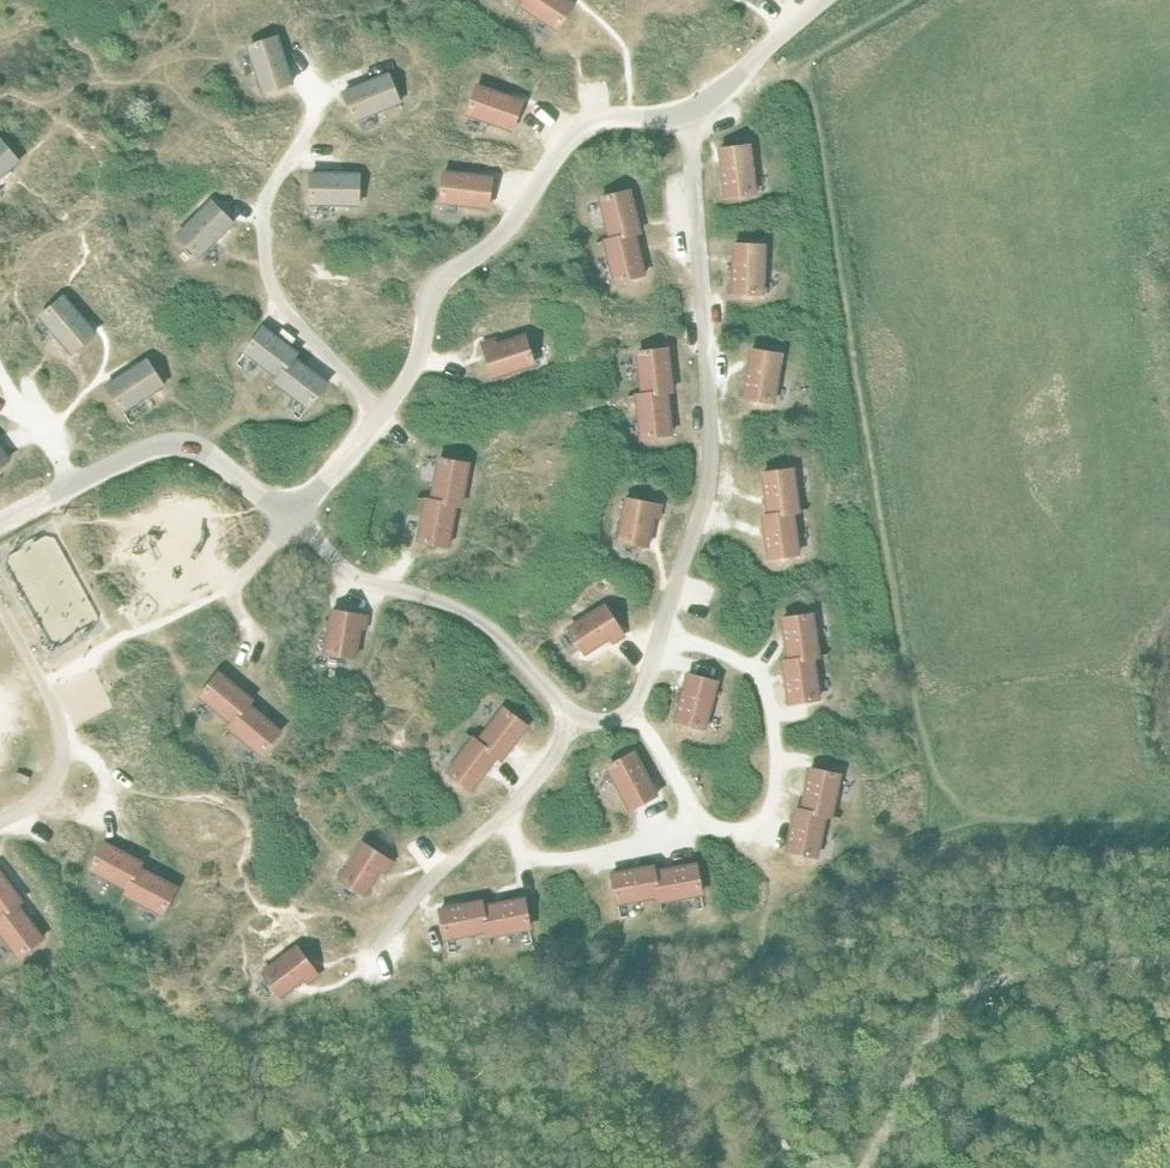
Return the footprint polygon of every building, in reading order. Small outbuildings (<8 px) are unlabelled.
[(567,0),(525,0),(524,2),(521,7),(557,30),(573,4),(567,0)] [(277,37),(248,47),(263,92),(292,83),(277,37)] [(388,74),(343,92),(355,121),(400,103),(388,74)] [(477,85),(466,114),(512,131),(522,102),(477,85)] [(19,161),(0,140),(0,177),(19,161)] [(750,146),(719,149),(725,197),(755,193),(750,146)] [(443,172),(439,202),(487,208),(491,178),(443,172)] [(310,174),(310,204),(358,205),(358,174),(310,174)] [(629,191),(599,199),(610,240),(634,233),(639,232),(629,191)] [(211,202),(177,236),(198,257),(233,224),(211,202)] [(610,240),(604,241),(614,282),(644,274),(634,233),(610,240)] [(734,244),(732,292),(763,293),(764,245),(734,244)] [(63,296),(40,317),(72,353),(95,333),(63,296)] [(278,377),(293,357),(297,353),(275,336),(263,327),(244,352),(278,377)] [(495,340),(482,345),(493,379),(533,366),(524,337),(496,346),(495,340)] [(667,349),(636,353),(641,395),(666,392),(672,391),(667,349)] [(751,350),(743,397),(774,402),(781,354),(751,350)] [(327,383),(293,357),(278,377),(275,382),(309,408),(327,383)] [(132,369),(106,386),(123,411),(163,385),(146,360),(132,369)] [(641,395),(635,396),(640,437),(671,434),(666,392),(641,395)] [(9,459),(0,447),(0,465),(9,459)] [(431,500),(456,504),(461,505),(469,464),(438,458),(431,500)] [(768,515),(793,512),(799,511),(793,469),(762,473),(768,515)] [(456,504),(431,500),(425,499),(418,541),(448,546),(456,504)] [(625,499),(617,540),(648,546),(653,517),(658,518),(660,505),(625,499)] [(793,512),(768,515),(762,516),(768,558),(799,554),(793,512)] [(604,605),(569,628),(585,654),(609,638),(612,643),(623,636),(604,605)] [(332,610),(325,652),(355,657),(360,629),(365,630),(367,616),(332,610)] [(812,614),(782,619),(788,661),(813,657),(818,656),(812,614)] [(788,661),(782,662),(788,703),(819,699),(813,657),(788,661)] [(232,723),(248,704),(251,699),(219,673),(199,696),(232,723)] [(687,674),(675,720),(705,728),(717,682),(687,674)] [(248,704),(232,723),(228,728),(260,754),(280,731),(248,704)] [(503,708),(477,741),(497,757),(502,760),(527,726),(503,708)] [(497,757),(477,741),(472,738),(447,771),(471,790),(497,757)] [(634,752),(607,767),(630,809),(657,795),(634,752)] [(801,810),(826,815),(831,816),(840,775),(810,769),(804,798),(801,810)] [(817,856),(826,815),(801,810),(795,809),(787,850),(817,856)] [(362,842),(339,878),(365,895),(381,870),(385,873),(392,862),(362,842)] [(127,889),(139,867),(142,862),(104,843),(90,870),(127,889)] [(695,864),(653,872),(658,896),(660,902),(701,894),(695,864)] [(652,866),(611,874),(617,904),(658,896),(653,872),(652,866)] [(176,887),(139,867),(127,889),(125,895),(162,914),(176,887)] [(17,904),(22,901),(0,872),(0,917),(17,904)] [(523,898),(482,907),(487,931),(488,937),(529,928),(523,898)] [(480,901),(439,910),(446,940),(487,931),(482,907),(480,901)] [(17,904),(0,917),(0,933),(18,957),(42,938),(17,904)] [(296,947),(263,972),(281,997),(304,979),(308,984),(318,975),(296,947)]
